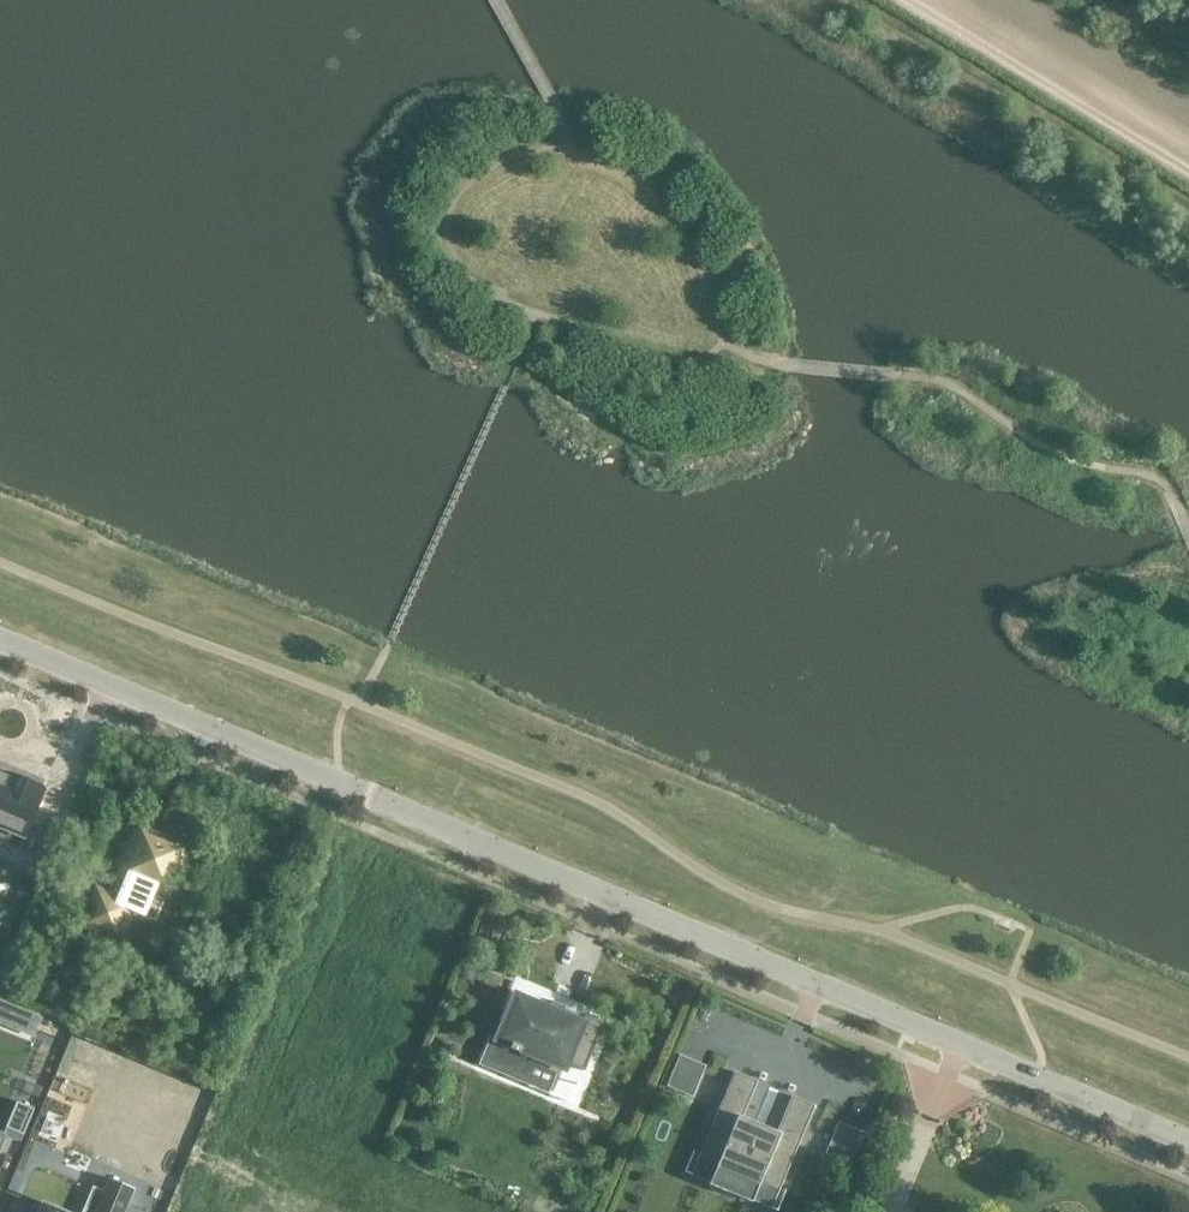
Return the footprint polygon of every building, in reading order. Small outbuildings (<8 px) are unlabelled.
[(23,837),(43,789),(40,788),(38,783),(36,779),(32,776),(28,774),(23,773),(18,774),(14,777),(0,771),(0,827),(23,837)] [(119,943),(133,910),(145,915),(155,893),(170,899),(193,844),(138,820),(114,876),(124,880),(118,893),(95,884),(78,926),(119,943)] [(520,998),(502,1040),(514,1045),(513,1049),(522,1053),(524,1049),(533,1053),(529,1064),(561,1078),(567,1063),(587,1072),(608,1024),(588,1015),(587,1018),(567,1009),(568,1007),(555,1001),(551,1011),(520,998)] [(9,1004),(2,1021),(18,1027),(24,1010),(9,1004)] [(502,1021),(486,1015),(479,1030),(495,1037),(502,1021)] [(680,1055),(667,1085),(693,1096),(706,1066),(703,1065),(703,1066),(682,1057),(682,1056),(680,1055)] [(814,1106),(792,1096),(777,1132),(742,1117),(757,1081),(735,1072),(698,1158),(778,1192),(814,1106)] [(18,1099),(7,1125),(24,1133),(35,1106),(18,1099)] [(839,1122),(826,1153),(851,1164),(864,1133),(862,1132),(861,1133),(841,1124),(841,1123),(839,1122)] [(134,1188),(110,1178),(104,1192),(94,1188),(84,1211),(124,1211),(134,1188)] [(43,1203),(40,1209),(34,1206),(32,1211),(65,1211),(43,1203)]
